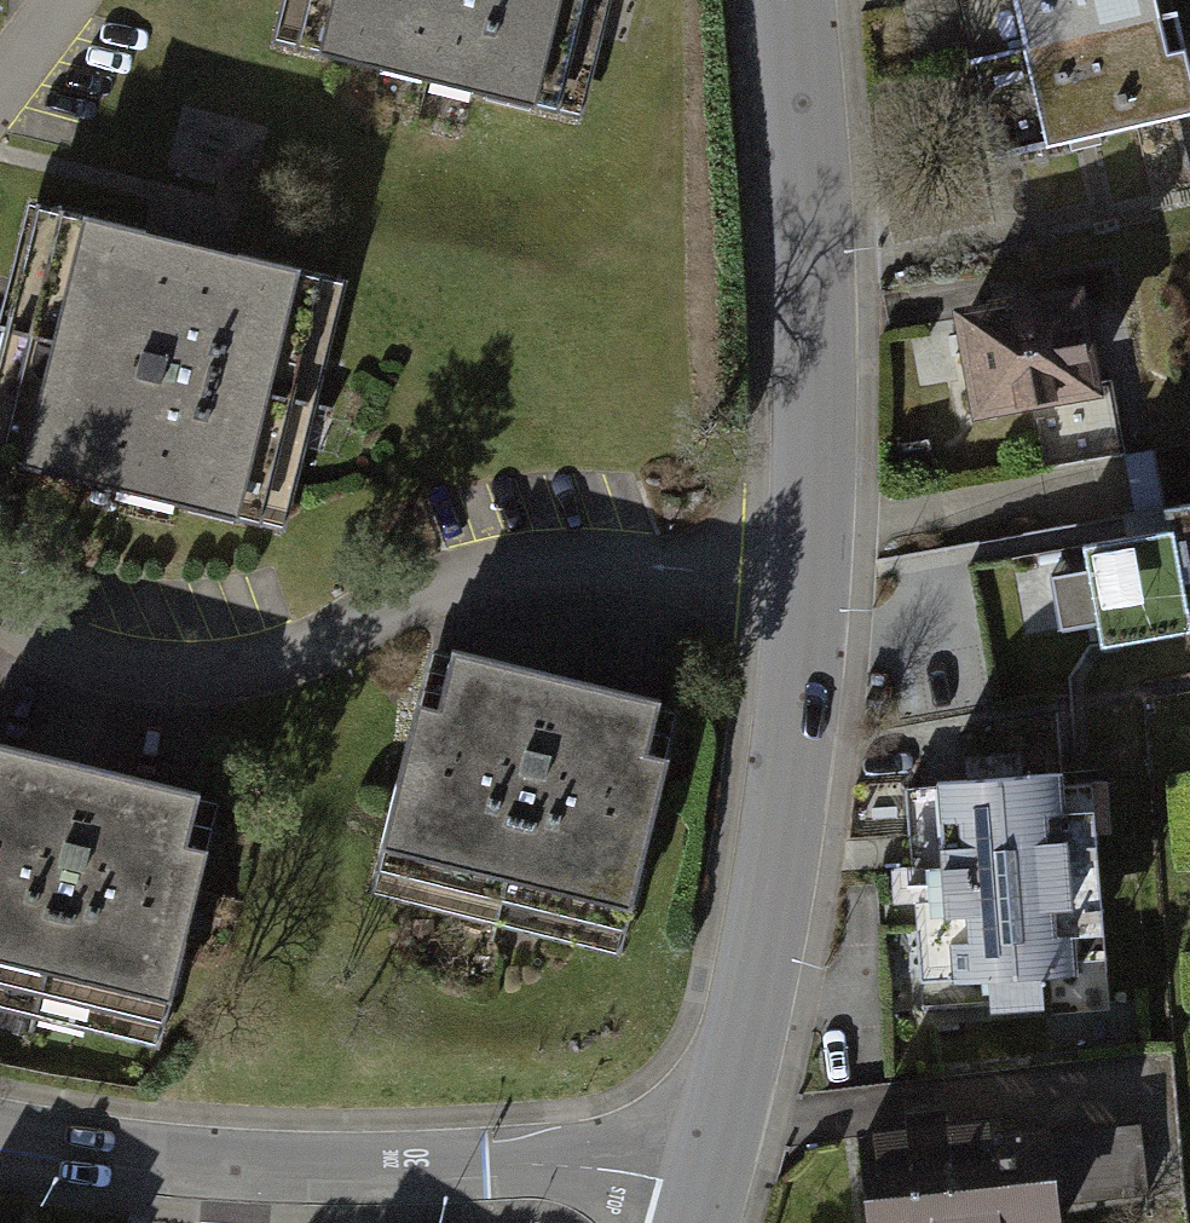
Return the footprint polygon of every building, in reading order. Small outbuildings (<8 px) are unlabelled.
[(267,59),(584,132),(614,0),(281,0),(267,59)] [(1161,0),(949,0),(982,166),(1186,124),(1161,0)] [(30,211),(0,338),(0,469),(282,536),(342,285),(194,250),(30,211)] [(1074,303),(942,325),(961,438),(1093,416),(1074,303)] [(1160,523),(1164,544),(1181,641),(1189,639),(1189,455),(1161,460),(1172,521),(1160,523)] [(1181,641),(1164,544),(1069,559),(1073,583),(1041,589),(1050,642),(1088,636),(1091,656),(1181,641)] [(653,719),(443,673),(390,913),(600,959),(653,719)] [(0,763),(0,1011),(151,1052),(214,820),(0,763)] [(1064,798),(911,798),(912,1031),(1065,1031),(1064,798)] [(855,1144),(861,1222),(1050,1222),(1050,1218),(1044,1145),(1043,1128),(855,1144)] [(1139,1137),(1044,1145),(1050,1218),(1145,1210),(1139,1137)]
